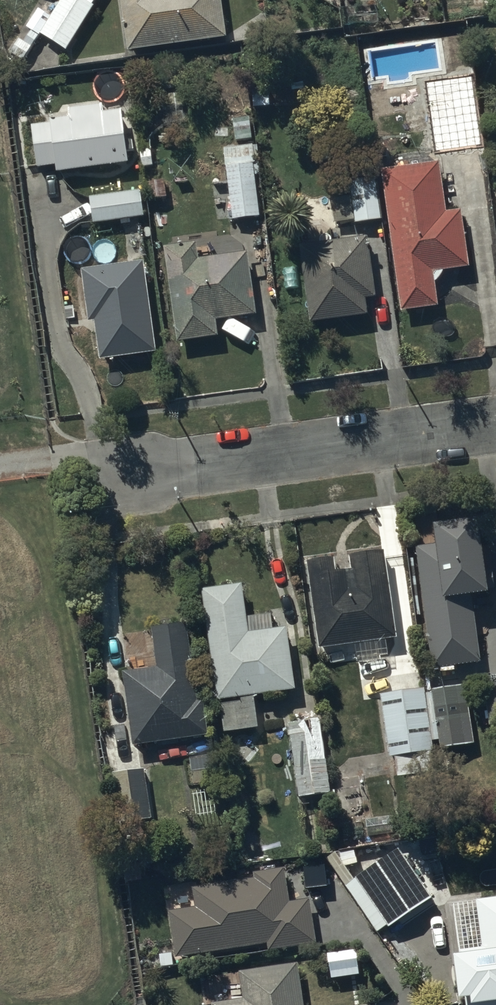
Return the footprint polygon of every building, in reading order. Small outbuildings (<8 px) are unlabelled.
[(65,55),(91,13),(71,0),(65,0),(40,39),(65,55)] [(128,58),(226,46),(221,0),(120,0),(128,58)] [(473,83),(422,91),(431,151),(482,144),(473,83)] [(102,112),(69,116),(70,125),(32,130),(37,174),(55,172),(56,181),(128,172),(127,159),(132,158),(130,144),(125,145),(122,117),(103,120),(102,112)] [(254,157),(224,161),(233,227),(262,223),(254,157)] [(440,169),(381,177),(400,318),(439,313),(436,288),(437,288),(438,288),(439,287),(440,287),(440,286),(441,286),(441,285),(442,285),(442,284),(443,283),(443,282),(443,281),(444,281),(444,280),(444,279),(444,278),(469,275),(462,217),(446,219),(440,169)] [(380,225),(375,189),(329,195),(334,230),(354,227),(355,229),(380,225)] [(141,194),(91,199),(94,226),(144,220),(141,194)] [(368,246),(299,254),(308,330),(369,322),(367,307),(376,305),(368,246)] [(196,249),(164,253),(176,351),(219,345),(217,327),(256,322),(248,259),(198,266),(196,249)] [(146,269),(81,277),(88,330),(95,329),(100,368),(157,361),(146,269)] [(437,537),(416,539),(431,663),(480,657),(472,585),(491,583),(482,507),(434,512),(437,537)] [(336,550),(308,553),(319,641),(397,632),(385,545),(349,549),(350,560),(338,562),(336,550)] [(243,578),(202,583),(217,696),(218,695),(223,728),(260,723),(256,688),(298,682),(289,621),(274,623),(272,608),(247,612),(243,578)] [(188,616),(152,620),(157,661),(125,665),(133,739),(209,729),(204,693),(199,693),(197,680),(194,680),(188,616)] [(437,746),(473,742),(467,688),(485,686),(489,715),(495,714),(495,676),(487,677),(487,674),(449,678),(449,681),(429,683),(437,746)] [(437,746),(429,683),(381,689),(388,751),(396,750),(399,773),(431,769),(428,747),(437,746)] [(323,715),(289,719),(298,792),(331,787),(323,715)] [(215,751),(191,754),(194,781),(218,778),(215,751)] [(356,870),(345,878),(369,913),(381,905),(385,912),(436,877),(401,827),(350,862),(356,870)] [(161,886),(168,934),(255,923),(256,929),(305,922),(299,876),(276,879),(271,848),(246,851),(247,861),(185,870),(186,882),(161,886)] [(458,1004),(495,1004),(495,871),(466,874),(472,922),(437,926),(443,974),(455,972),(458,1004)] [(200,1004),(295,1004),(290,946),(230,952),(232,975),(197,979),(200,1004)]
